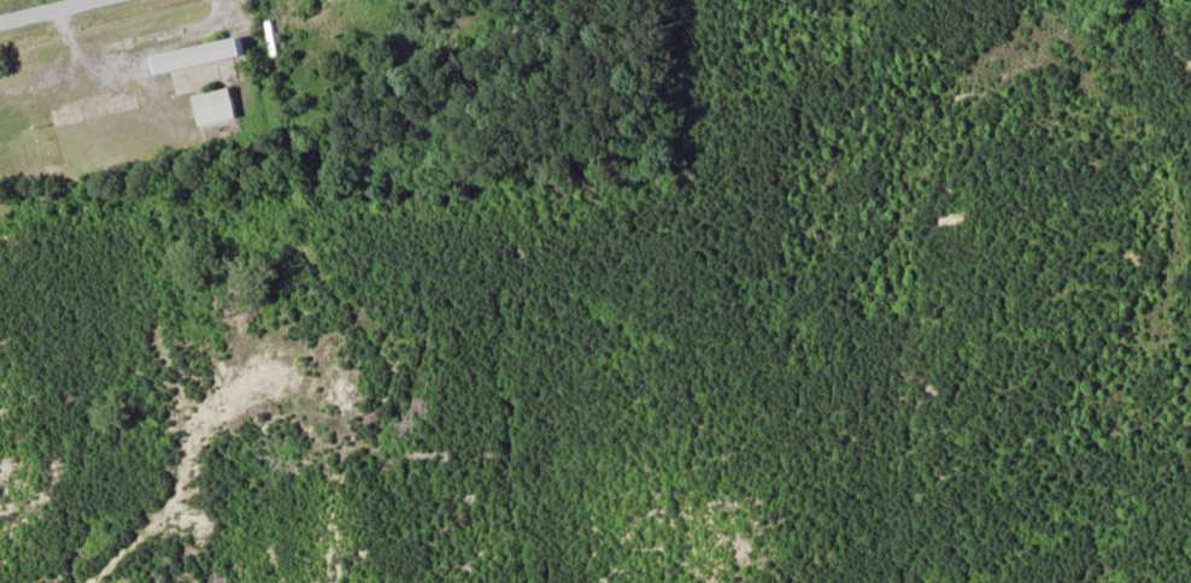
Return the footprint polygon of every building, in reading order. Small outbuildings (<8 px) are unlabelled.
[(161,76),(247,58),(244,41),(158,58),(161,76)] [(203,126),(240,117),(233,87),(195,96),(203,126)]
